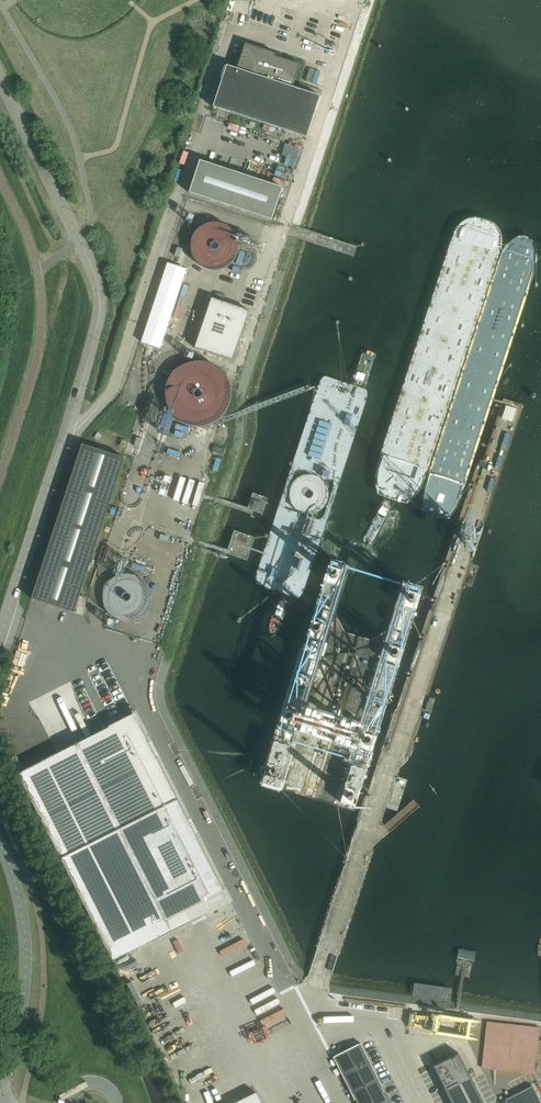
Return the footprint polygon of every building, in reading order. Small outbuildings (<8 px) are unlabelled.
[(293,88),(295,81),(301,65),(281,58),(280,59),(275,57),(277,54),(245,44),(237,69),(227,66),(213,108),(307,139),(321,97),(293,88)] [(300,83),(299,88),(322,96),(323,91),(300,83)] [(272,221),(283,188),(200,161),(190,194),(272,221)] [(168,264),(142,343),(160,349),(187,270),(168,264)] [(230,400),(228,370),(206,362),(177,363),(167,390),(168,410),(163,425),(163,431),(169,431),(174,418),(194,426),(221,425),(230,400)] [(124,458),(83,445),(32,599),(74,613),(124,458)] [(259,495),(254,509),(264,512),(269,499),(259,495)] [(136,619),(138,598),(123,597),(123,609),(119,609),(119,618),(136,619)] [(135,715),(18,774),(113,962),(230,903),(135,715)] [(361,1044),(334,1058),(357,1102),(391,1102),(361,1044)] [(451,1102),(483,1102),(459,1054),(433,1067),(451,1102)] [(508,1102),(540,1102),(533,1087),(507,1100),(508,1102)] [(257,1093),(237,1102),(262,1102),(257,1093)]
